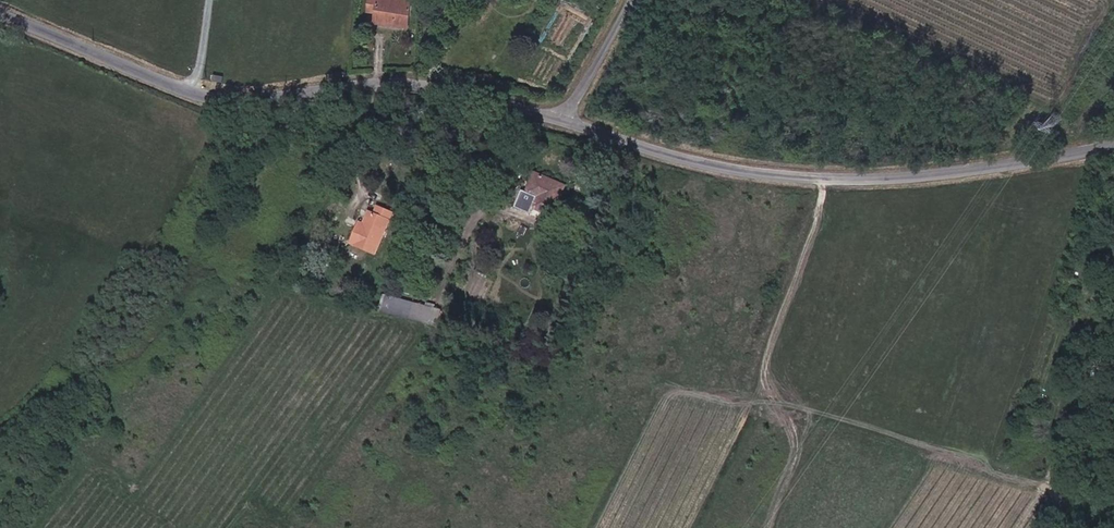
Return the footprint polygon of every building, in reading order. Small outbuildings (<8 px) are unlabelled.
[(367,11),(374,12),(373,21),(406,26),(410,0),(369,0),(367,11)] [(537,172),(528,193),(538,197),(534,206),(554,215),(567,185),(537,172)] [(395,212),(379,205),(375,213),(371,210),(363,228),(359,227),(352,242),(377,253),(395,212)] [(384,298),(380,313),(386,315),(438,328),(441,321),(444,315),(384,298)] [(446,330),(447,323),(441,321),(438,328),(446,330)]
